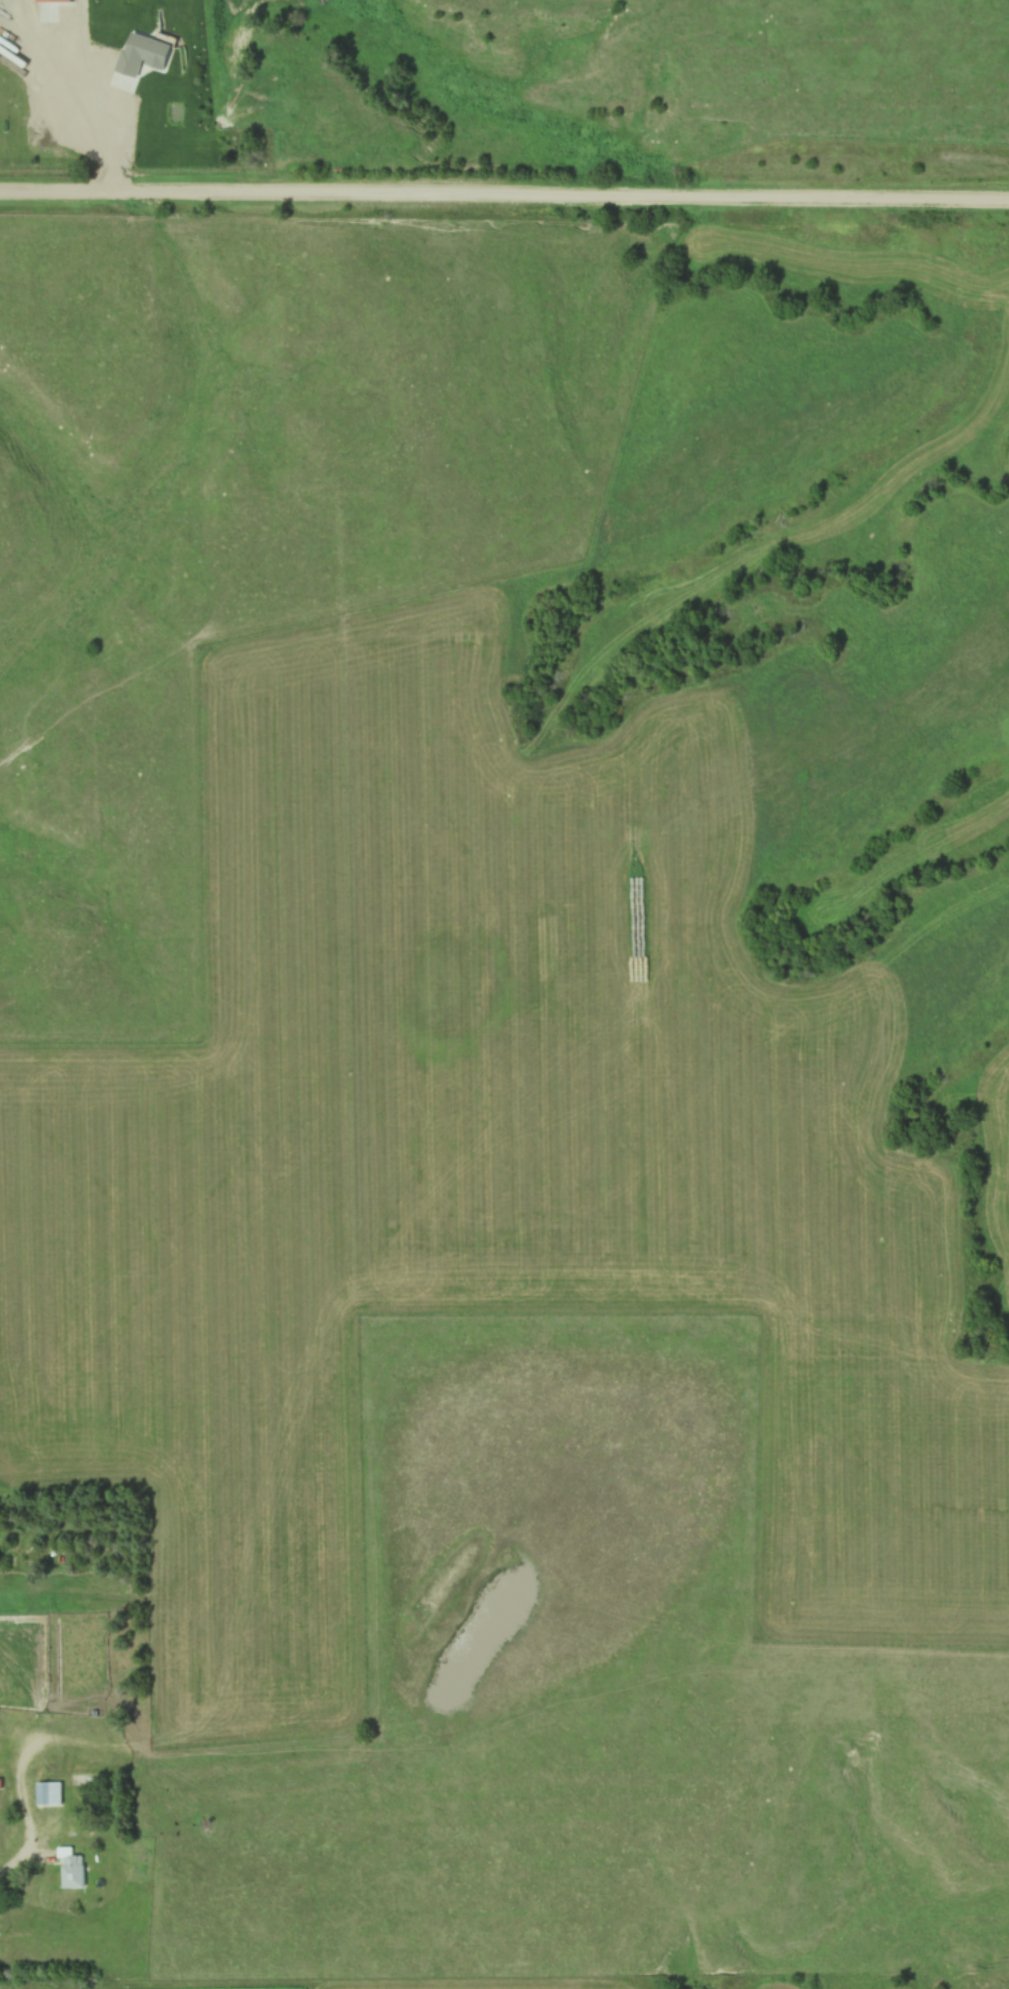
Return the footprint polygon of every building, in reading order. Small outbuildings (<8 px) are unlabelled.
[(36,1806),(61,1806),(61,1783),(36,1783),(36,1806)] [(83,1888),(82,1855),(72,1856),(72,1847),(59,1847),(60,1888),(83,1888)]
